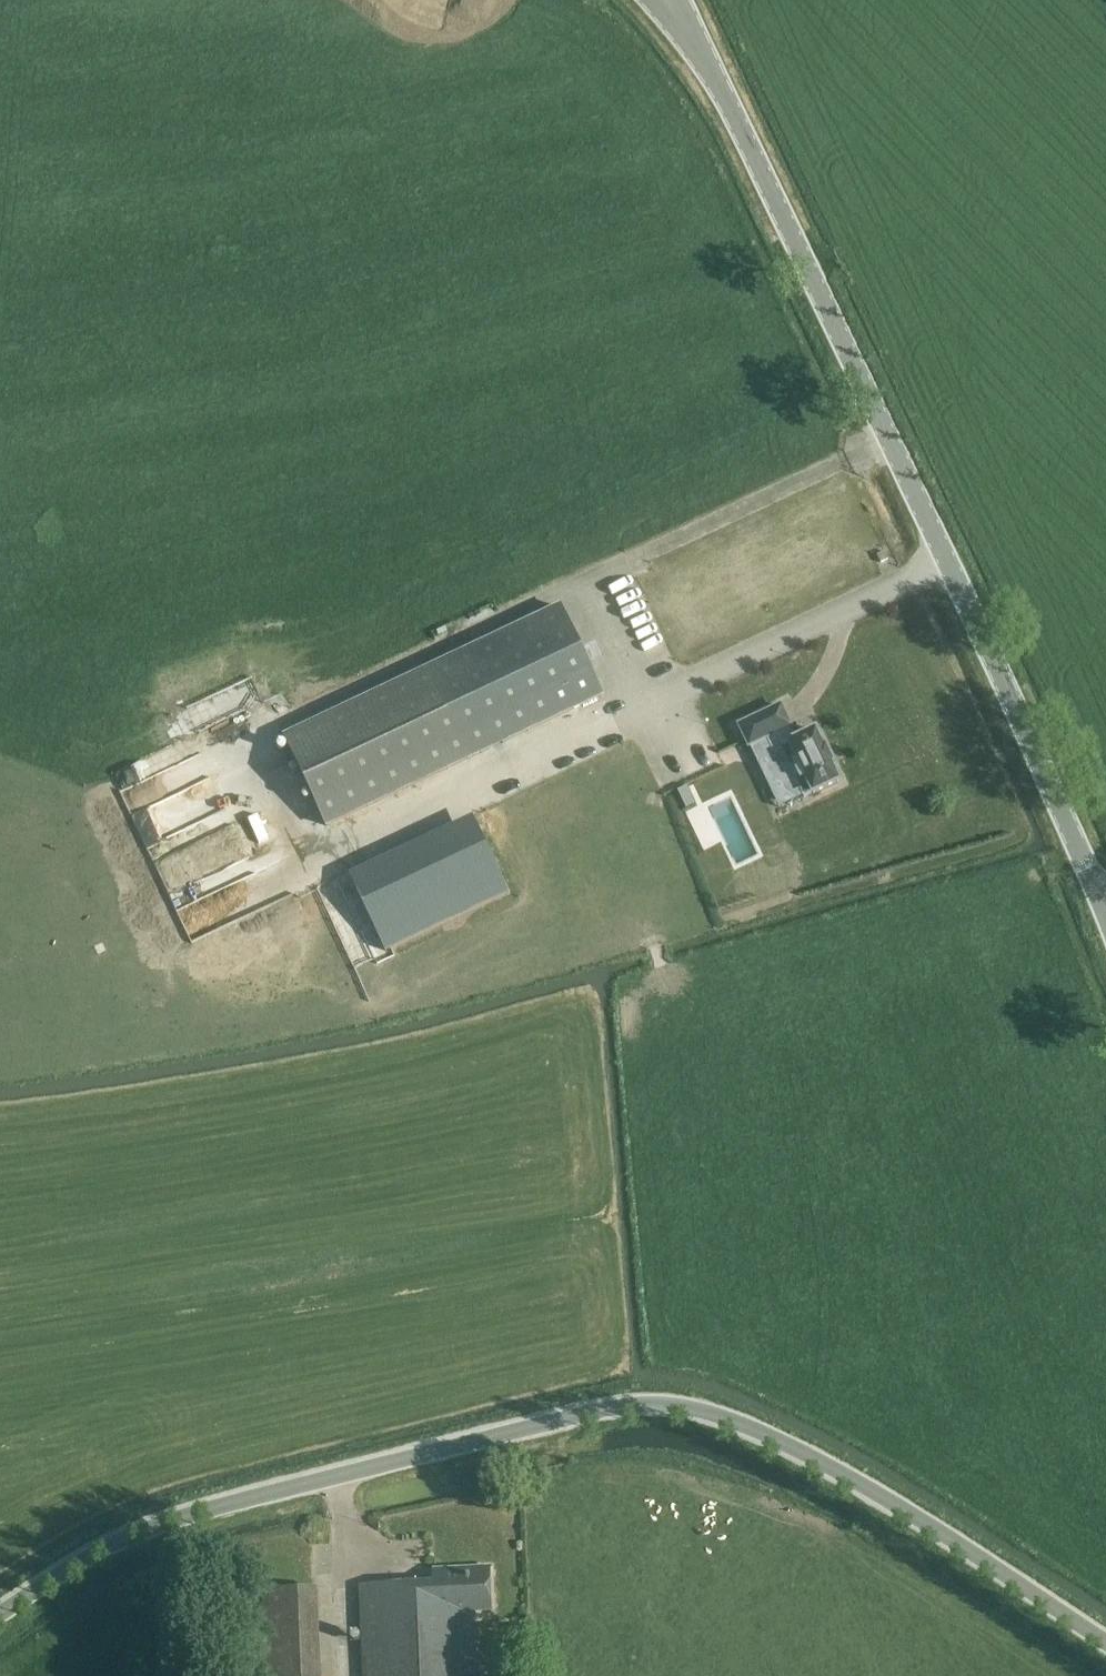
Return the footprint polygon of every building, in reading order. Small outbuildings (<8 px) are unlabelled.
[(558,603),(283,734),(327,823),(603,691),(558,603)] [(781,697),(737,719),(747,742),(767,734),(773,748),(780,745),(786,760),(783,762),(792,782),(795,780),(802,792),(842,772),(834,756),(835,756),(825,734),(823,735),(816,718),(792,728),(790,723),(791,720),(781,697)] [(466,912),(508,892),(480,832),(437,852),(466,912)] [(476,1611),(491,1611),(489,1567),(443,1569),(444,1581),(434,1581),(359,1585),(363,1675),(487,1675),(487,1671),(477,1671),(476,1611)] [(262,1590),(264,1675),(322,1675),(318,1587),(262,1590)]
